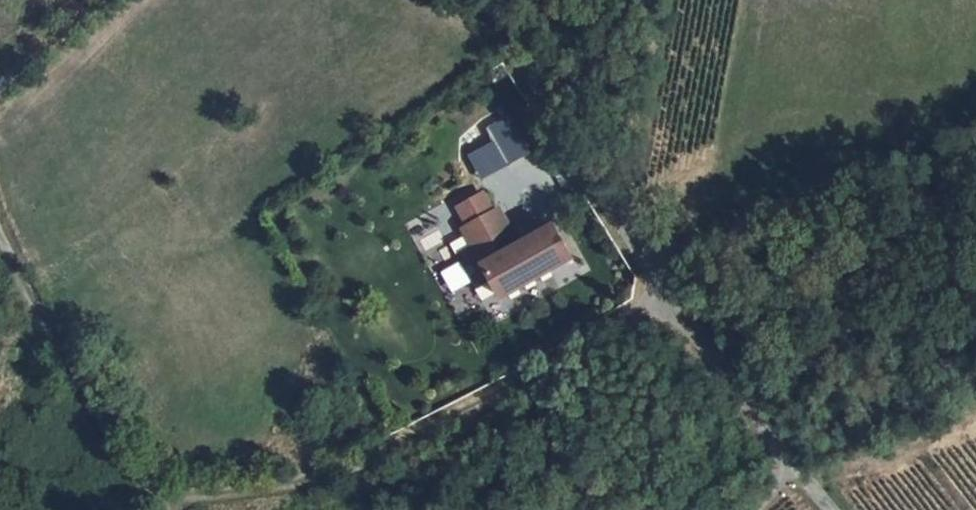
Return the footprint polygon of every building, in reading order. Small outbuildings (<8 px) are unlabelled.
[(491,142),(469,150),(477,175),(526,158),(510,115),(485,124),(491,142)] [(545,290),(570,276),(558,255),(514,283),(545,332),(564,321),(545,290)]
